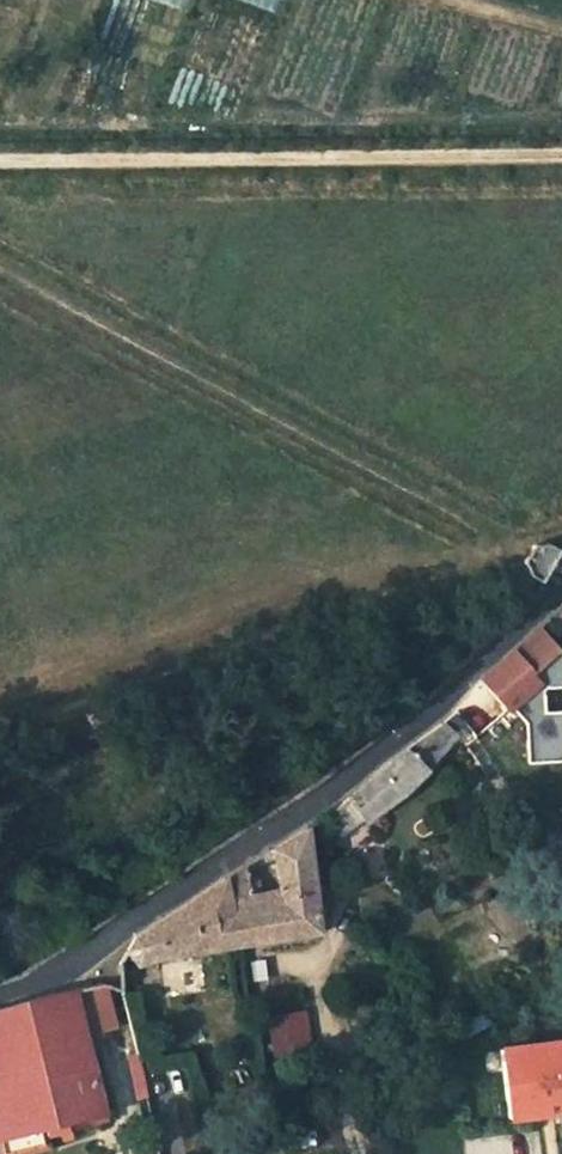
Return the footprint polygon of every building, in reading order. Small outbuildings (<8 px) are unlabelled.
[(556,555),(559,550),(550,545),(534,546),(528,556),(525,562),(532,577),(540,581),(546,573),(556,555)] [(546,573),(548,574),(550,575),(551,575),(553,575),(555,575),(556,574),(559,573),(560,572),(561,570),(561,568),(561,562),(561,560),(561,559),(559,557),(558,556),(556,555),(546,573)] [(526,751),(561,749),(561,714),(545,715),(543,685),(561,684),(561,649),(540,629),(481,682),(508,712),(510,711),(523,725),(526,751)] [(464,720),(456,711),(442,721),(451,732),(464,720)] [(348,795),(363,817),(364,820),(406,790),(456,736),(451,732),(442,721),(384,764),(348,795)] [(526,751),(526,760),(561,758),(561,749),(526,751)] [(337,835),(363,817),(348,795),(325,815),(337,835)] [(126,950),(138,965),(166,954),(320,930),(307,826),(271,849),(277,887),(261,891),(258,877),(247,881),(243,866),(134,935),(126,950)] [(261,891),(277,887),(271,849),(243,866),(247,881),(258,877),(261,891)] [(111,1023),(102,982),(77,988),(86,1029),(111,1023)] [(105,1114),(86,1029),(77,988),(44,997),(23,1002),(0,1010),(0,1140),(36,1131),(47,1128),(67,1123),(95,1116),(105,1114)] [(279,1051),(312,1046),(306,1007),(273,1012),(279,1051)] [(506,1041),(513,1109),(561,1104),(561,1035),(506,1041)] [(70,1131),(67,1123),(47,1128),(49,1137),(70,1131)] [(0,1140),(0,1153),(7,1153),(39,1145),(36,1131),(0,1140)]
